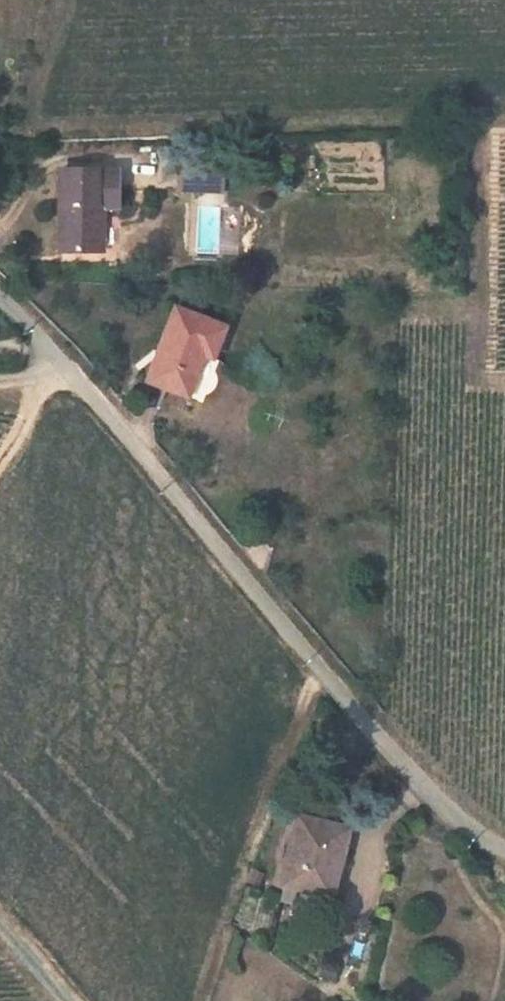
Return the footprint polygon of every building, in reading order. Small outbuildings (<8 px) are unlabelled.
[(100,227),(116,228),(116,192),(60,190),(57,269),(99,270),(100,227)] [(182,418),(202,375),(209,379),(222,348),(174,327),(143,400),(182,418)] [(295,816),(282,884),(317,891),(316,895),(336,899),(343,864),(336,863),(343,825),(295,816)] [(337,936),(335,980),(365,982),(367,937),(337,936)]
